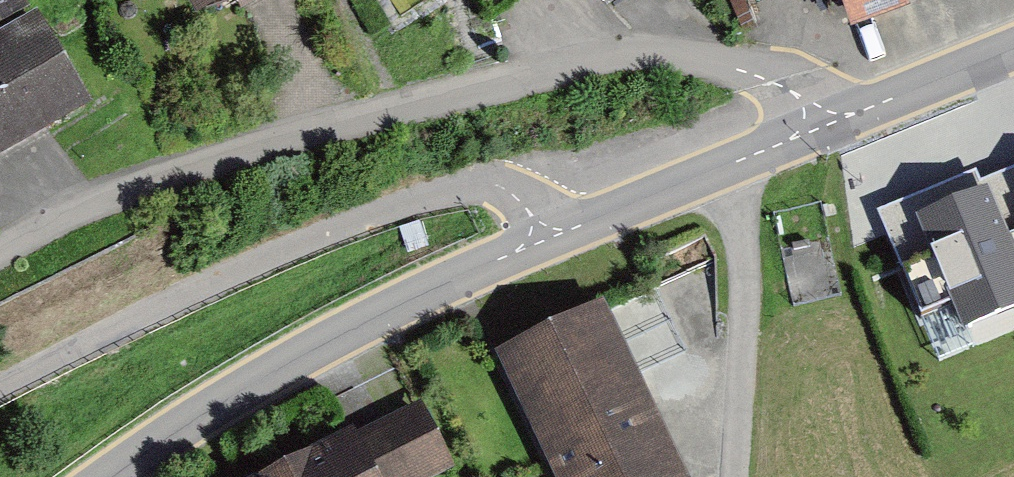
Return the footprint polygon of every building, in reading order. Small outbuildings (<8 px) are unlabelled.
[(196,19),(237,0),(187,0),(196,19)] [(840,27),(915,0),(830,0),(840,27)] [(92,122),(39,24),(0,45),(0,172),(92,122)] [(919,213),(966,325),(1013,305),(1013,253),(986,186),(919,213)] [(495,348),(552,476),(683,476),(606,300),(495,348)] [(376,476),(440,476),(455,470),(422,406),(357,439),(376,476)] [(357,439),(353,433),(266,476),(376,476),(357,439)]
